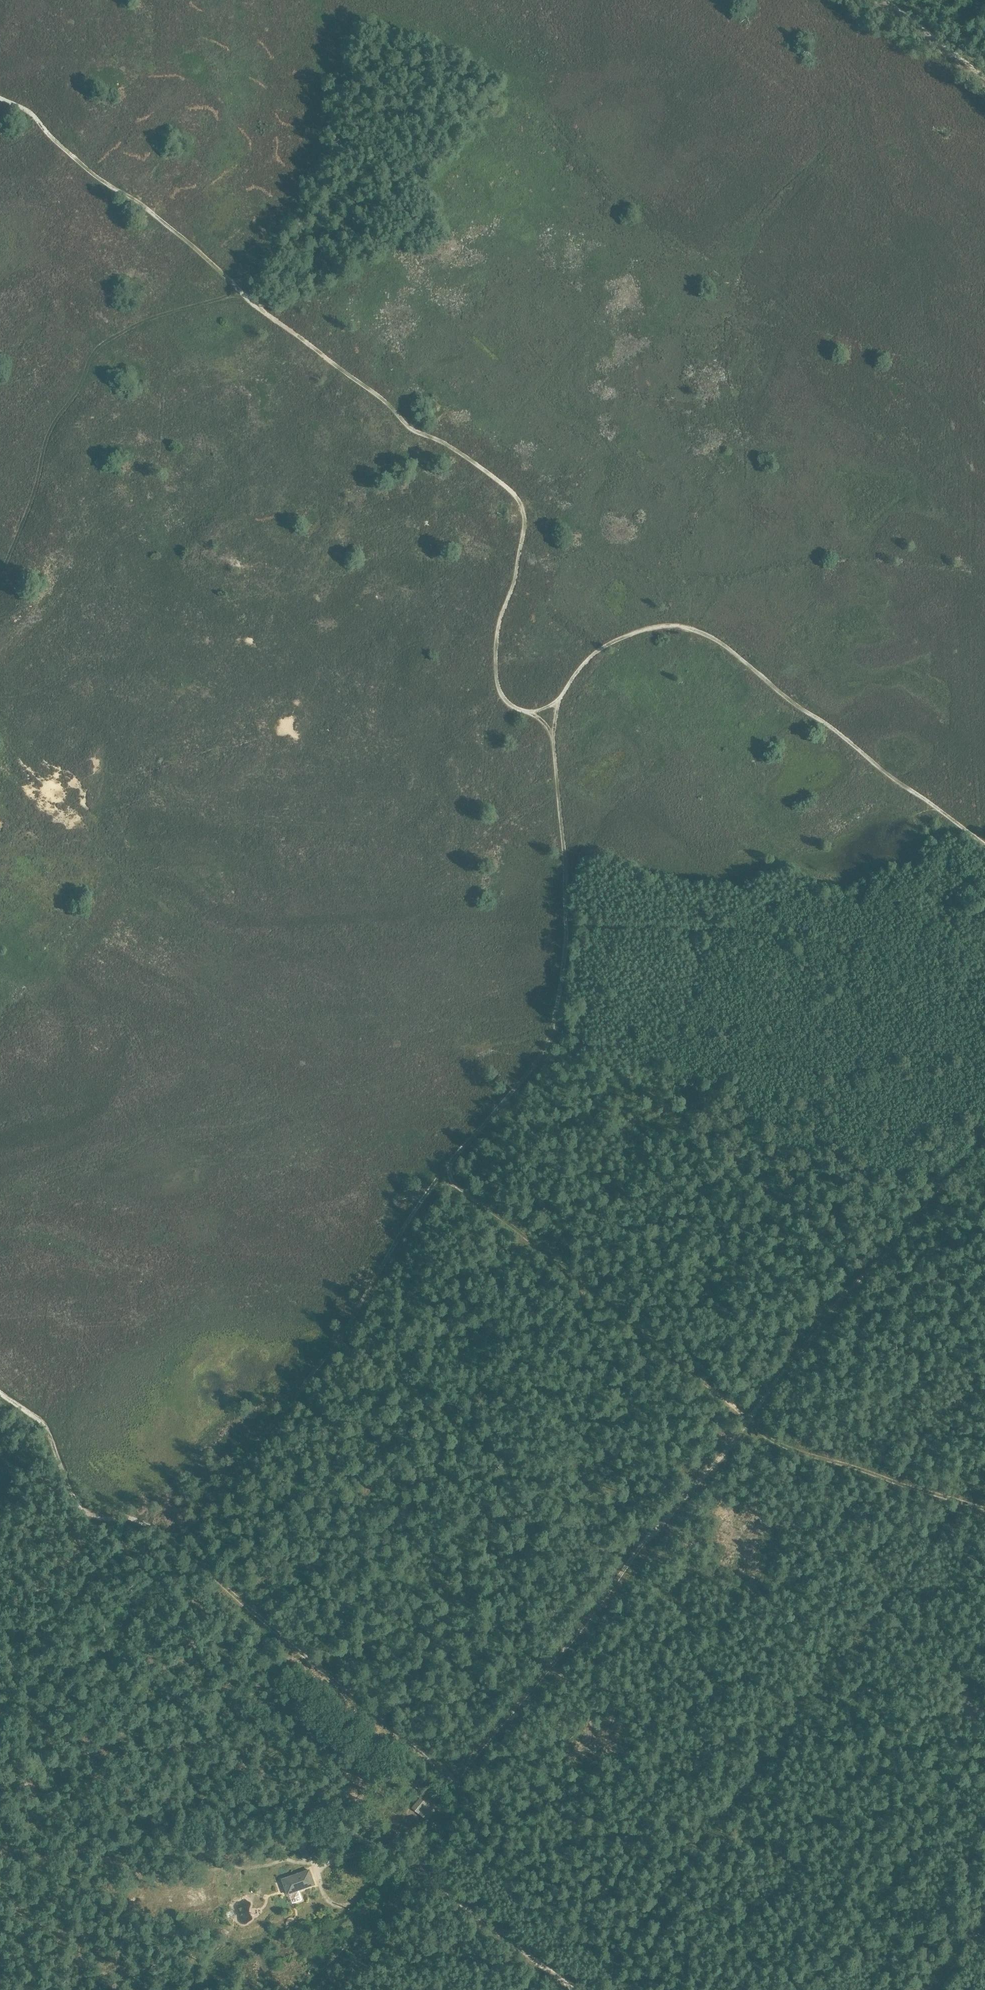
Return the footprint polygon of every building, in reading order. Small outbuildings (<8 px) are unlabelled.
[(420,1798),(412,1808),(419,1814),(427,1820),(435,1810),(427,1804),(420,1798)] [(302,1849),(307,1859),(320,1851),(315,1842),(302,1849)] [(314,1885),(309,1871),(283,1880),(288,1894),(314,1885)]
